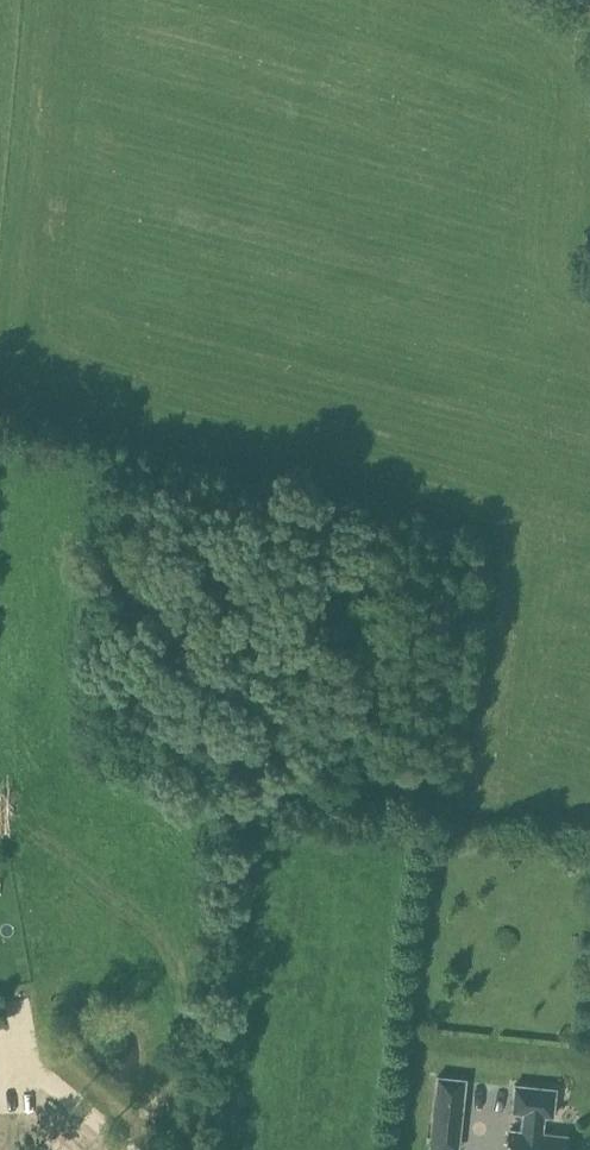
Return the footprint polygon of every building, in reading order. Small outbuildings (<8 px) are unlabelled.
[(434,1111),(462,1114),(466,1080),(437,1077),(434,1111)] [(522,1120),(543,1122),(544,1116),(553,1117),(556,1089),(515,1084),(512,1112),(523,1113),(522,1120)] [(459,1149),(462,1114),(434,1111),(430,1147),(459,1149)] [(543,1122),(522,1120),(521,1131),(510,1130),(508,1149),(565,1149),(566,1140),(551,1139),(552,1134),(542,1133),(543,1122)]
